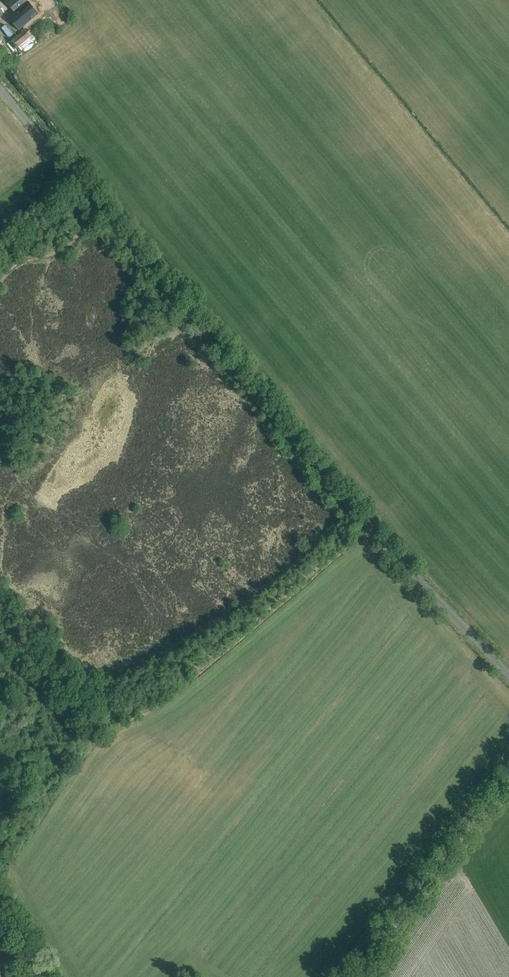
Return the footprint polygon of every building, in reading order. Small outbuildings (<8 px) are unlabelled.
[(12,8),(15,13),(9,19),(10,18),(19,30),(18,30),(19,31),(31,21),(31,20),(28,18),(35,12),(28,3),(29,2),(28,3),(26,0),(4,0),(11,9),(12,8)] [(19,47),(31,37),(25,29),(12,40),(19,47)]
